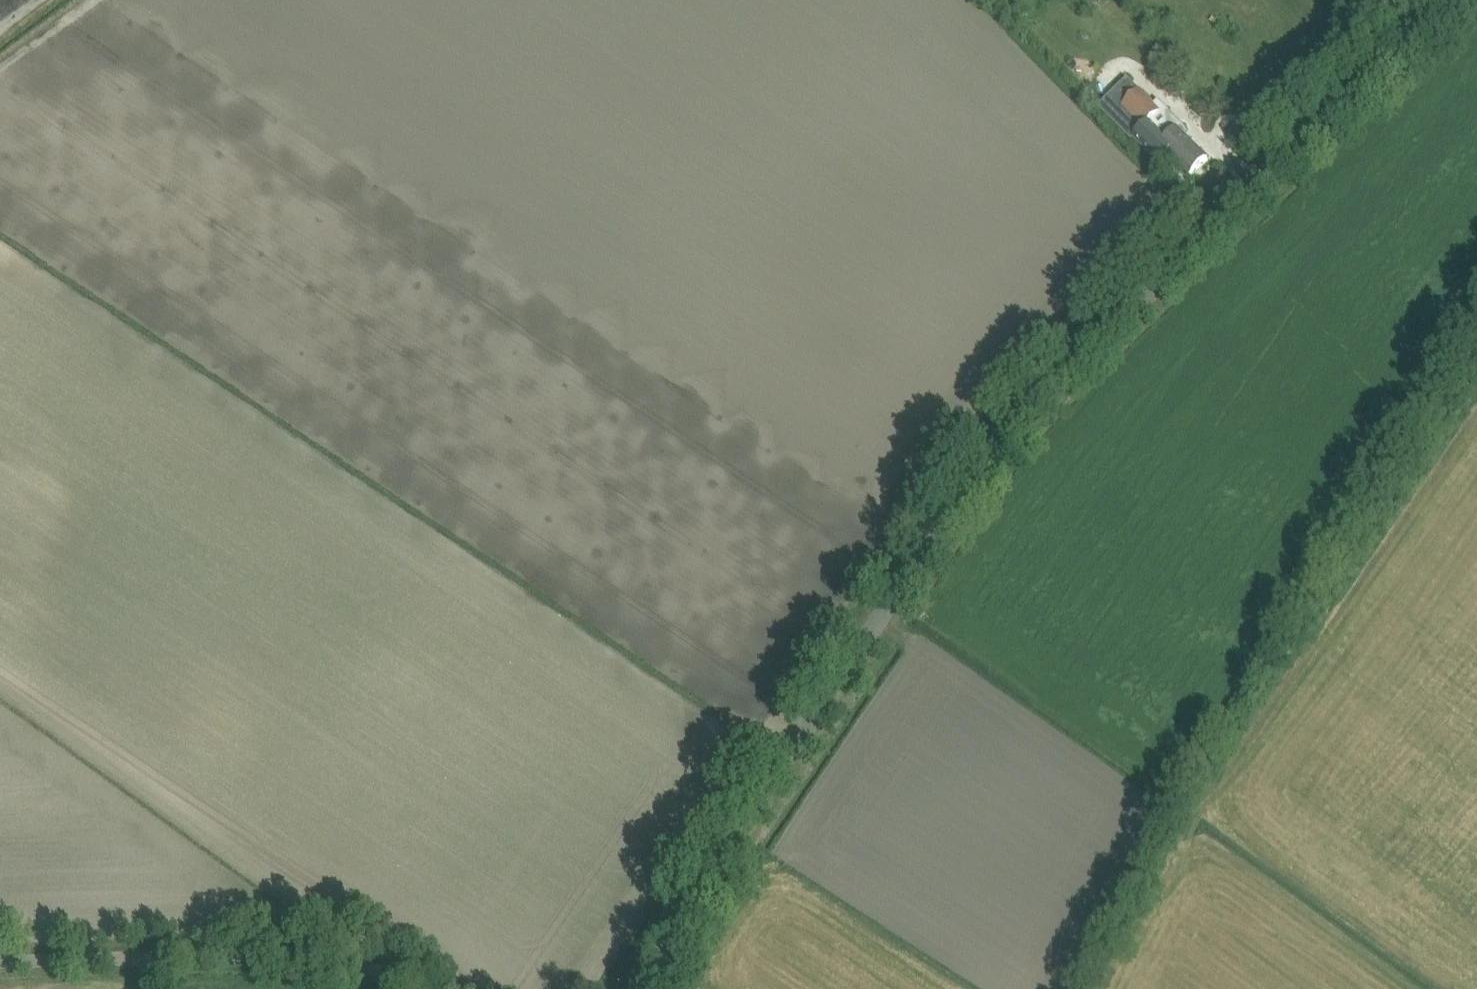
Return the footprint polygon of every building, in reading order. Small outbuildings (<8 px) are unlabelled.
[(1129,79),(1100,108),(1133,140),(1134,139),(1151,122),(1161,112),(1129,79)] [(1169,155),(1191,177),(1208,160),(1178,129),(1168,138),(1163,133),(1162,134),(1151,122),(1134,139),(1158,165),(1169,155)]
